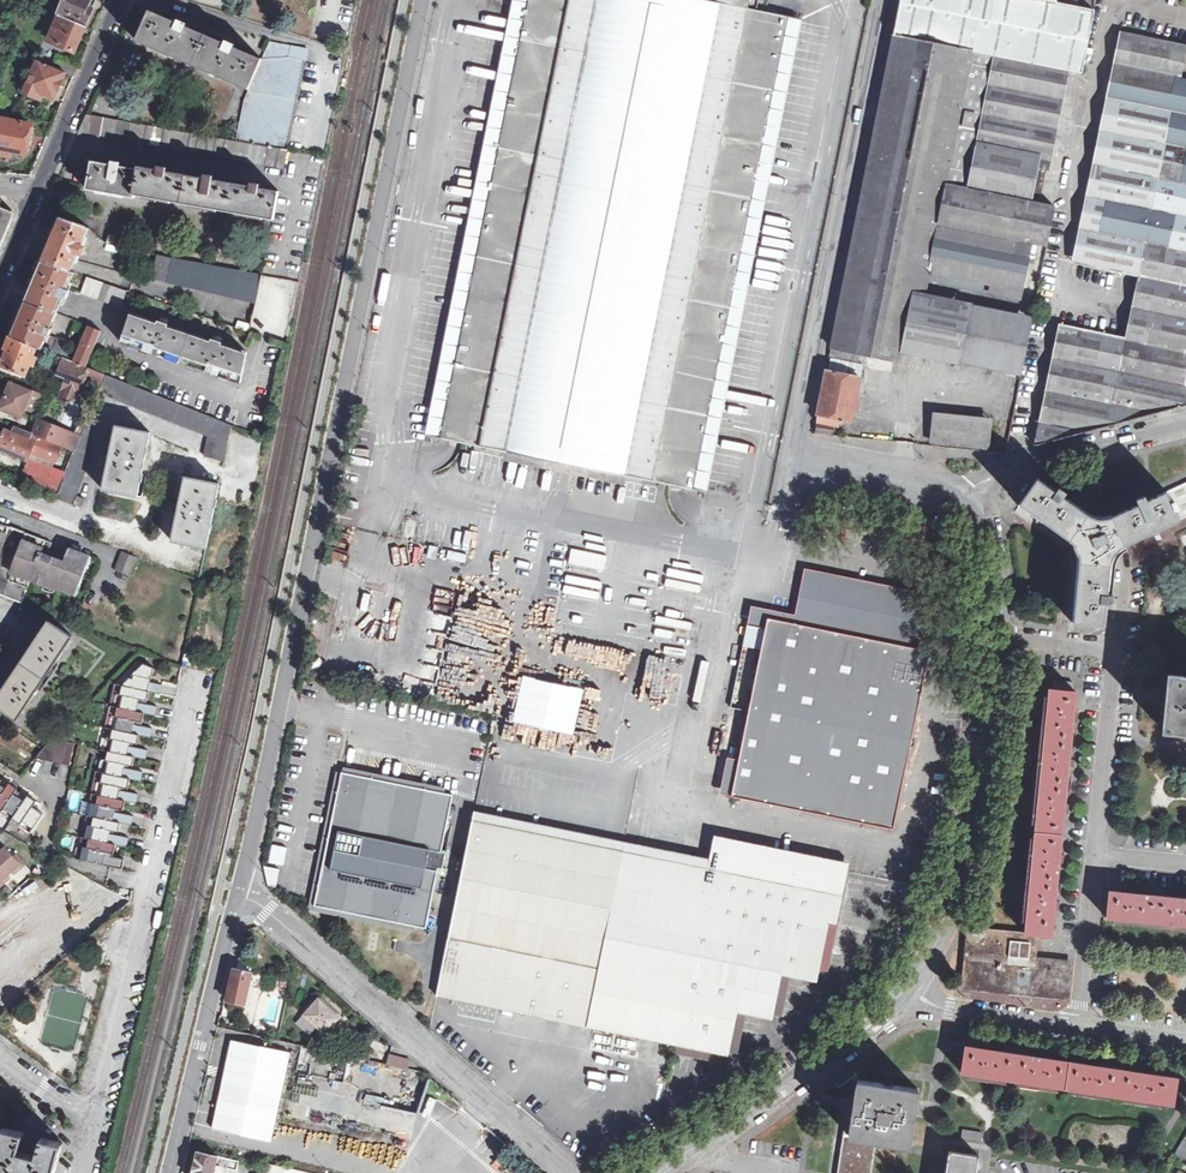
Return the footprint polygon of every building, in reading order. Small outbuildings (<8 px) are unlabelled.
[(76,21),(78,16),(90,21),(98,0),(65,0),(59,14),(76,21)] [(427,430),(426,430),(426,435),(564,462),(708,491),(803,19),(747,8),(749,0),(515,0),(427,430)] [(894,35),(974,51),(1069,70),(1082,72),(1094,10),(1056,2),(1057,0),(901,0),(894,35)] [(308,48),(272,41),(262,59),(234,47),(236,44),(226,40),(225,43),(186,26),(188,23),(178,19),(177,22),(150,10),(136,40),(250,89),(246,99),(237,141),(287,150),(308,48)] [(59,14),(49,39),(78,51),(88,27),(76,21),(59,14)] [(88,27),(90,21),(78,16),(76,21),(88,27)] [(1120,32),(1073,263),(1094,268),(1142,37),(1120,32)] [(922,291),(974,51),(894,35),(829,357),(859,362),(860,354),(895,362),(897,351),(909,293),(910,288),(922,291)] [(1180,78),(1185,46),(1185,45),(1142,37),(1094,268),(1159,280),(1146,342),(1082,329),(1062,426),(1040,422),(1036,445),(1185,405),(1185,79),(1180,78)] [(1048,170),(1069,70),(974,51),(922,291),(925,291),(928,280),(1020,299),(1032,243),(1046,246),(1053,206),(1038,203),(1045,170),(1048,170)] [(59,58),(54,68),(67,73),(73,76),(74,76),(74,75),(78,67),(78,66),(59,58)] [(39,61),(25,92),(41,99),(44,93),(57,99),(67,73),(54,68),(39,61)] [(87,114),(79,132),(83,132),(283,168),(287,150),(237,141),(87,114)] [(1,151),(2,146),(20,150),(21,146),(26,147),(30,124),(0,118),(0,151),(1,151)] [(120,166),(120,162),(108,160),(108,164),(92,161),(87,188),(135,197),(136,194),(274,219),(279,192),(259,188),(260,185),(247,182),(247,186),(213,179),(213,176),(201,174),(200,177),(167,171),(167,168),(155,165),(154,169),(138,166),(138,169),(120,166)] [(12,219),(13,217),(6,214),(1,212),(0,212),(0,207),(1,200),(0,200),(0,248),(12,219)] [(13,217),(15,213),(0,207),(0,212),(1,212),(6,214),(13,217)] [(46,249),(47,250),(75,260),(77,255),(81,256),(82,254),(85,247),(86,245),(83,243),(89,228),(86,226),(60,217),(46,249)] [(763,233),(780,238),(784,223),(767,218),(763,233)] [(121,246),(123,238),(109,234),(107,242),(121,246)] [(46,249),(41,260),(71,271),(75,261),(75,260),(47,250),(46,249)] [(262,274),(157,254),(152,277),(256,302),(262,274)] [(41,260),(24,299),(25,300),(57,313),(60,304),(63,298),(66,299),(70,290),(67,289),(74,272),(71,271),(41,260)] [(88,276),(82,292),(122,306),(127,290),(88,276)] [(897,351),(1020,374),(1031,318),(909,293),(897,351)] [(25,300),(24,299),(21,308),(9,336),(38,347),(42,349),(48,334),(51,335),(54,328),(51,327),(57,313),(25,300)] [(227,345),(131,312),(122,342),(241,382),(247,352),(227,345)] [(87,325),(80,342),(84,344),(76,363),(88,368),(102,331),(87,325)] [(1060,325),(1040,422),(1062,426),(1082,329),(1060,325)] [(42,349),(45,351),(51,352),(61,356),(66,343),(67,342),(51,335),(48,334),(42,349)] [(9,336),(3,348),(7,350),(0,365),(26,375),(30,365),(35,367),(38,358),(33,357),(36,351),(38,347),(9,336)] [(66,343),(61,356),(63,357),(66,358),(69,360),(75,346),(66,343)] [(76,363),(69,360),(66,358),(59,374),(69,378),(60,399),(69,402),(70,405),(79,400),(86,380),(90,368),(88,368),(76,363)] [(105,374),(90,368),(86,380),(100,386),(105,374)] [(816,421),(816,422),(817,422),(832,425),(832,424),(833,417),(840,418),(851,421),(860,377),(827,370),(816,421)] [(231,425),(107,375),(100,392),(209,436),(205,456),(224,461),(230,429),(231,425)] [(47,397),(32,390),(31,392),(11,384),(1,408),(16,414),(17,412),(23,410),(24,410),(25,409),(40,414),(47,397)] [(936,412),(933,443),(988,449),(991,418),(936,412)] [(834,426),(839,427),(840,418),(833,417),(832,424),(832,425),(834,426)] [(37,435),(60,445),(65,431),(42,422),(37,435)] [(817,422),(815,433),(833,435),(834,426),(832,425),(817,422)] [(87,424),(76,451),(57,497),(57,498),(81,507),(85,499),(77,495),(92,453),(87,452),(96,427),(87,424)] [(137,496),(143,469),(152,471),(153,463),(145,456),(150,432),(116,425),(103,489),(137,496)] [(13,433),(6,430),(0,444),(0,447),(28,459),(19,483),(57,497),(76,451),(60,445),(37,435),(32,433),(15,427),(13,433)] [(215,502),(219,483),(185,476),(179,504),(171,502),(169,510),(177,517),(172,540),(206,547),(215,502)] [(1019,505),(1068,541),(1070,543),(1072,545),(1073,547),(1075,549),(1076,552),(1077,554),(1077,557),(1077,560),(1077,563),(1072,622),(1104,625),(1106,603),(1112,604),(1113,595),(1107,594),(1110,566),(1110,563),(1111,561),(1112,558),(1113,555),(1115,553),(1116,551),(1118,549),(1120,547),(1122,546),(1125,544),(1185,516),(1185,483),(1147,501),(1144,495),(1136,499),(1139,505),(1112,517),(1111,516),(1109,517),(1107,517),(1104,517),(1101,517),(1099,517),(1096,517),(1094,516),(1092,516),(1091,515),(1089,514),(1087,513),(1063,496),(1066,492),(1059,487),(1055,492),(1037,480),(1019,505)] [(10,528),(0,524),(0,553),(10,528)] [(10,528),(0,553),(0,595),(22,603),(29,582),(9,574),(23,532),(10,528)] [(44,543),(25,536),(9,574),(29,582),(73,600),(90,556),(69,548),(64,560),(44,552),(44,543)] [(122,551),(115,569),(130,575),(137,557),(122,551)] [(749,619),(767,623),(768,618),(911,649),(922,594),(806,570),(796,615),(752,606),(749,619)] [(749,619),(731,707),(749,710),(739,757),(732,795),(803,811),(804,807),(894,826),(930,653),(911,649),(768,618),(767,623),(749,619)] [(49,621),(0,694),(0,708),(17,719),(72,636),(49,621)] [(123,685),(147,690),(159,692),(161,683),(145,680),(146,676),(150,677),(152,667),(143,663),(133,674),(134,674),(133,678),(129,677),(124,684),(123,685)] [(1168,674),(1166,696),(1163,730),(1185,732),(1185,676),(1168,674)] [(525,677),(515,721),(575,734),(584,690),(525,677)] [(113,706),(117,707),(143,712),(154,714),(156,705),(137,701),(138,698),(145,699),(147,690),(123,685),(122,685),(120,693),(116,692),(113,706)] [(1036,959),(1037,947),(1038,938),(1038,935),(1051,936),(1055,906),(1059,858),(1064,811),(1069,763),(1074,716),(1076,691),(1049,689),(1025,933),(969,928),(968,937),(967,950),(967,952),(988,955),(991,955),(1015,957),(1019,957),(1036,959)] [(109,728),(113,729),(138,734),(150,736),(152,727),(132,723),(133,720),(141,721),(143,712),(117,707),(115,715),(112,714),(109,728)] [(583,727),(580,739),(593,741),(596,729),(583,727)] [(104,750),(108,750),(134,756),(145,758),(147,749),(128,745),(129,741),(136,743),(138,734),(113,729),(111,737),(107,736),(104,750)] [(52,738),(35,757),(54,762),(59,740),(52,738)] [(59,740),(54,762),(62,764),(67,742),(59,740)] [(67,742),(62,764),(70,766),(75,743),(67,742)] [(99,771),(103,772),(129,778),(141,780),(143,771),(124,767),(124,764),(132,765),(134,756),(108,750),(106,759),(102,758),(99,771)] [(739,757),(728,755),(721,792),(732,795),(739,757)] [(95,794),(99,795),(125,800),(136,802),(138,793),(119,789),(119,785),(127,787),(129,778),(103,772),(101,781),(97,780),(95,794)] [(454,794),(341,772),(313,908),(427,931),(454,794)] [(0,802),(0,810),(4,813),(3,814),(13,821),(14,820),(26,803),(19,798),(20,797),(16,795),(20,790),(11,784),(8,790),(0,802)] [(77,809),(82,793),(72,790),(67,806),(77,809)] [(90,816),(94,816),(120,822),(132,824),(133,815),(114,811),(115,808),(122,809),(125,800),(99,795),(96,803),(93,802),(90,816)] [(26,803),(14,820),(23,825),(22,827),(32,833),(45,815),(38,810),(38,809),(35,807),(38,802),(30,797),(26,803)] [(894,826),(804,807),(803,811),(893,829),(894,826)] [(475,821),(622,851),(708,868),(711,858),(477,811),(475,821)] [(78,834),(82,816),(71,813),(67,831),(78,834)] [(9,820),(0,814),(0,829),(3,831),(9,820)] [(85,838),(89,838),(116,844),(127,846),(129,837),(110,833),(111,830),(118,831),(120,822),(94,816),(92,825),(88,824),(85,838)] [(472,821),(437,995),(543,1017),(531,1076),(576,1085),(588,1026),(729,1055),(737,1011),(773,1018),(782,974),(817,981),(829,923),(838,879),(719,855),(713,886),(706,885),(651,873),(619,867),(622,851),(475,821),(472,821)] [(713,845),(849,872),(851,864),(715,836),(713,845)] [(81,860),(123,869),(124,859),(106,855),(106,852),(114,853),(116,844),(89,838),(87,847),(83,846),(81,860)] [(847,879),(849,872),(713,845),(712,853),(719,855),(838,879),(829,923),(838,925),(847,879)] [(8,879),(6,876),(12,871),(20,864),(13,857),(5,847),(0,851),(0,886),(8,879)] [(12,871),(14,873),(25,864),(15,855),(13,857),(20,864),(12,871)] [(651,873),(706,885),(708,874),(653,863),(651,873)] [(67,866),(57,885),(80,897),(90,878),(67,866)] [(266,867),(264,886),(276,887),(278,868),(266,867)] [(118,916),(127,898),(92,881),(83,899),(118,916)] [(1184,898),(1131,893),(1109,891),(1106,918),(1185,926),(1185,898),(1184,898)] [(15,986),(51,953),(28,928),(0,954),(0,970),(15,986)] [(1036,966),(1034,985),(1034,988),(1033,990),(1063,993),(1064,985),(1043,982),(1045,959),(1036,959),(1036,966)] [(1063,983),(1064,980),(1066,961),(1059,960),(1057,961),(1045,959),(1043,982),(1064,985),(1063,983)] [(1033,990),(1034,988),(1034,985),(1036,966),(1010,964),(1007,963),(995,962),(992,962),(985,961),(983,961),(980,961),(978,960),(971,960),(969,979),(969,981),(969,984),(980,985),(983,985),(990,986),(993,987),(1019,989),(1022,989),(1033,990)] [(262,988),(265,974),(234,967),(227,999),(227,1000),(244,1004),(248,985),(262,988)] [(318,999),(304,1014),(325,1032),(339,1017),(318,999)] [(513,1027),(511,1038),(523,1041),(525,1029),(513,1027)] [(228,1040),(211,1130),(273,1142),(289,1051),(228,1040)] [(1040,1057),(995,1050),(996,1046),(989,1045),(988,1049),(965,1045),(961,1072),(1174,1104),(1178,1077),(1150,1073),(1151,1070),(1144,1069),(1143,1072),(1099,1066),(1099,1062),(1092,1061),(1092,1065),(1047,1058),(1048,1054),(1040,1053),(1040,1057)] [(388,1064),(407,1068),(408,1059),(389,1055),(388,1064)] [(858,1080),(849,1135),(874,1139),(909,1144),(918,1089),(858,1080)] [(2,1114),(15,1096),(0,1084),(0,1113),(2,1114)] [(307,1119),(310,1093),(292,1090),(289,1117),(307,1119)] [(365,1103),(378,1106),(374,1126),(411,1134),(416,1113),(379,1105),(381,1098),(367,1095),(365,1103)] [(0,1142),(0,1172),(55,1172),(63,1143),(4,1127),(0,1142)] [(982,1137),(982,1134),(983,1132),(963,1129),(961,1138),(981,1141),(982,1137)] [(874,1139),(849,1135),(845,1134),(839,1172),(869,1172),(874,1143),(874,1139)] [(1185,1161),(1185,1142),(1182,1140),(1174,1154),(1185,1161)] [(229,1159),(197,1151),(192,1172),(226,1172),(229,1159)] [(947,1151),(943,1172),(975,1172),(978,1157),(947,1151)]
